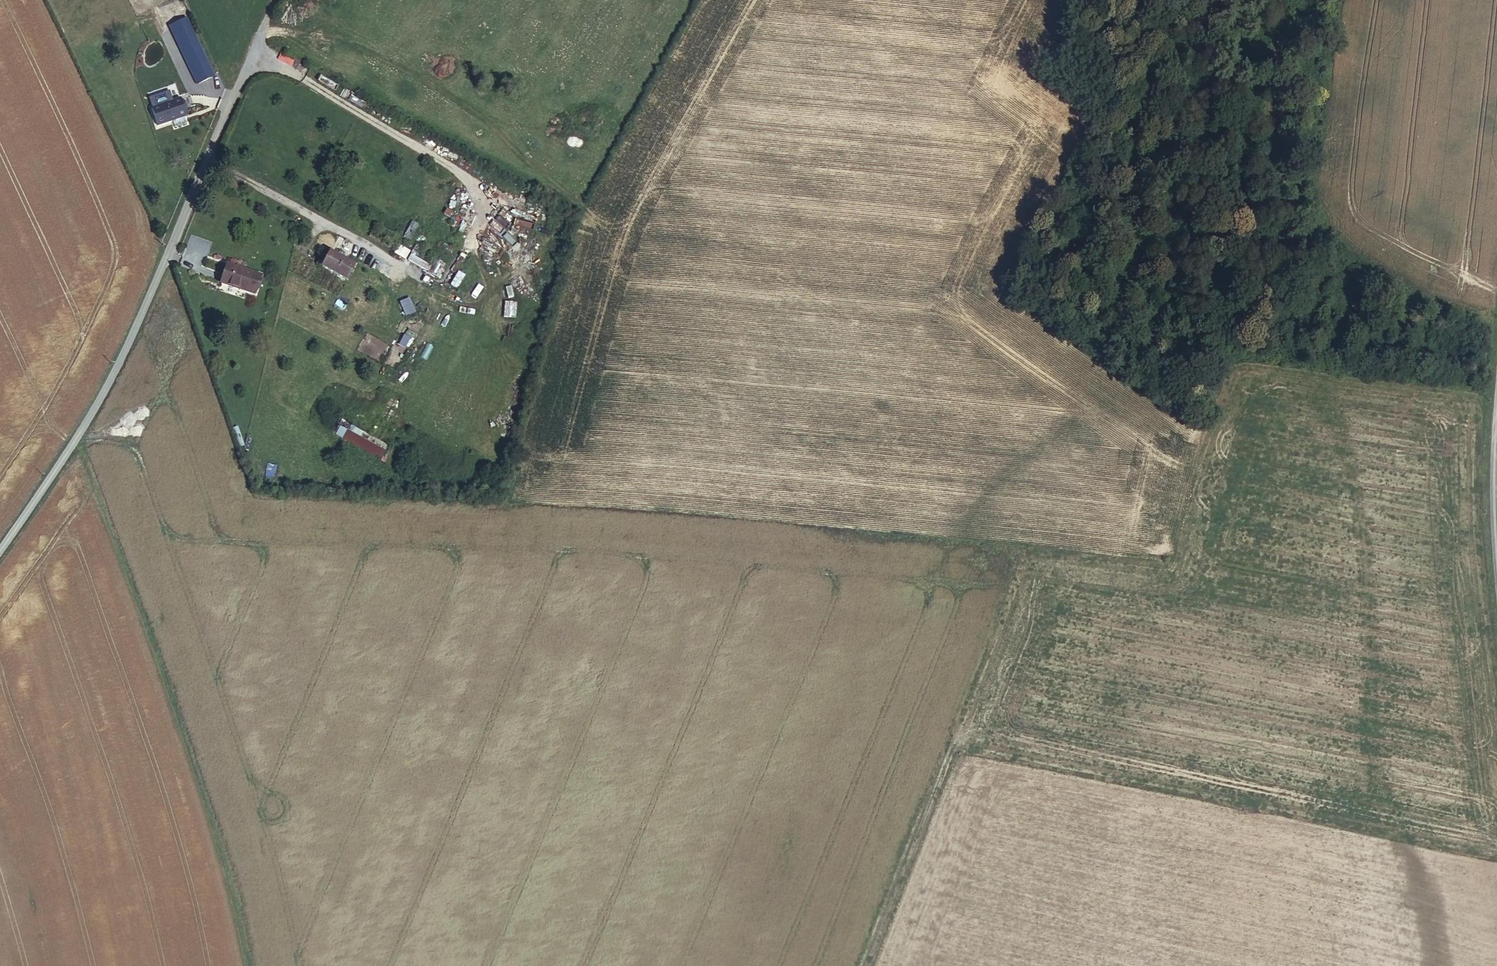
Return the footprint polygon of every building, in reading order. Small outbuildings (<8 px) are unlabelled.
[(214,79),(203,56),(193,60),(205,84),(214,79)] [(205,84),(193,60),(189,62),(200,86),(205,84)] [(190,115),(161,124),(167,142),(182,137),(194,133),(196,133),(190,115)] [(194,133),(182,137),(184,145),(196,141),(194,133)] [(408,250),(414,232),(406,229),(397,255),(408,259),(411,250),(408,250)] [(432,258),(424,254),(419,263),(427,267),(432,258)] [(363,275),(339,262),(336,267),(331,277),(356,290),(363,275)] [(264,280),(230,269),(224,288),(258,299),(264,280)] [(423,322),(417,307),(410,310),(416,325),(423,322)] [(394,453),(345,428),(337,442),(386,467),(394,453)]
